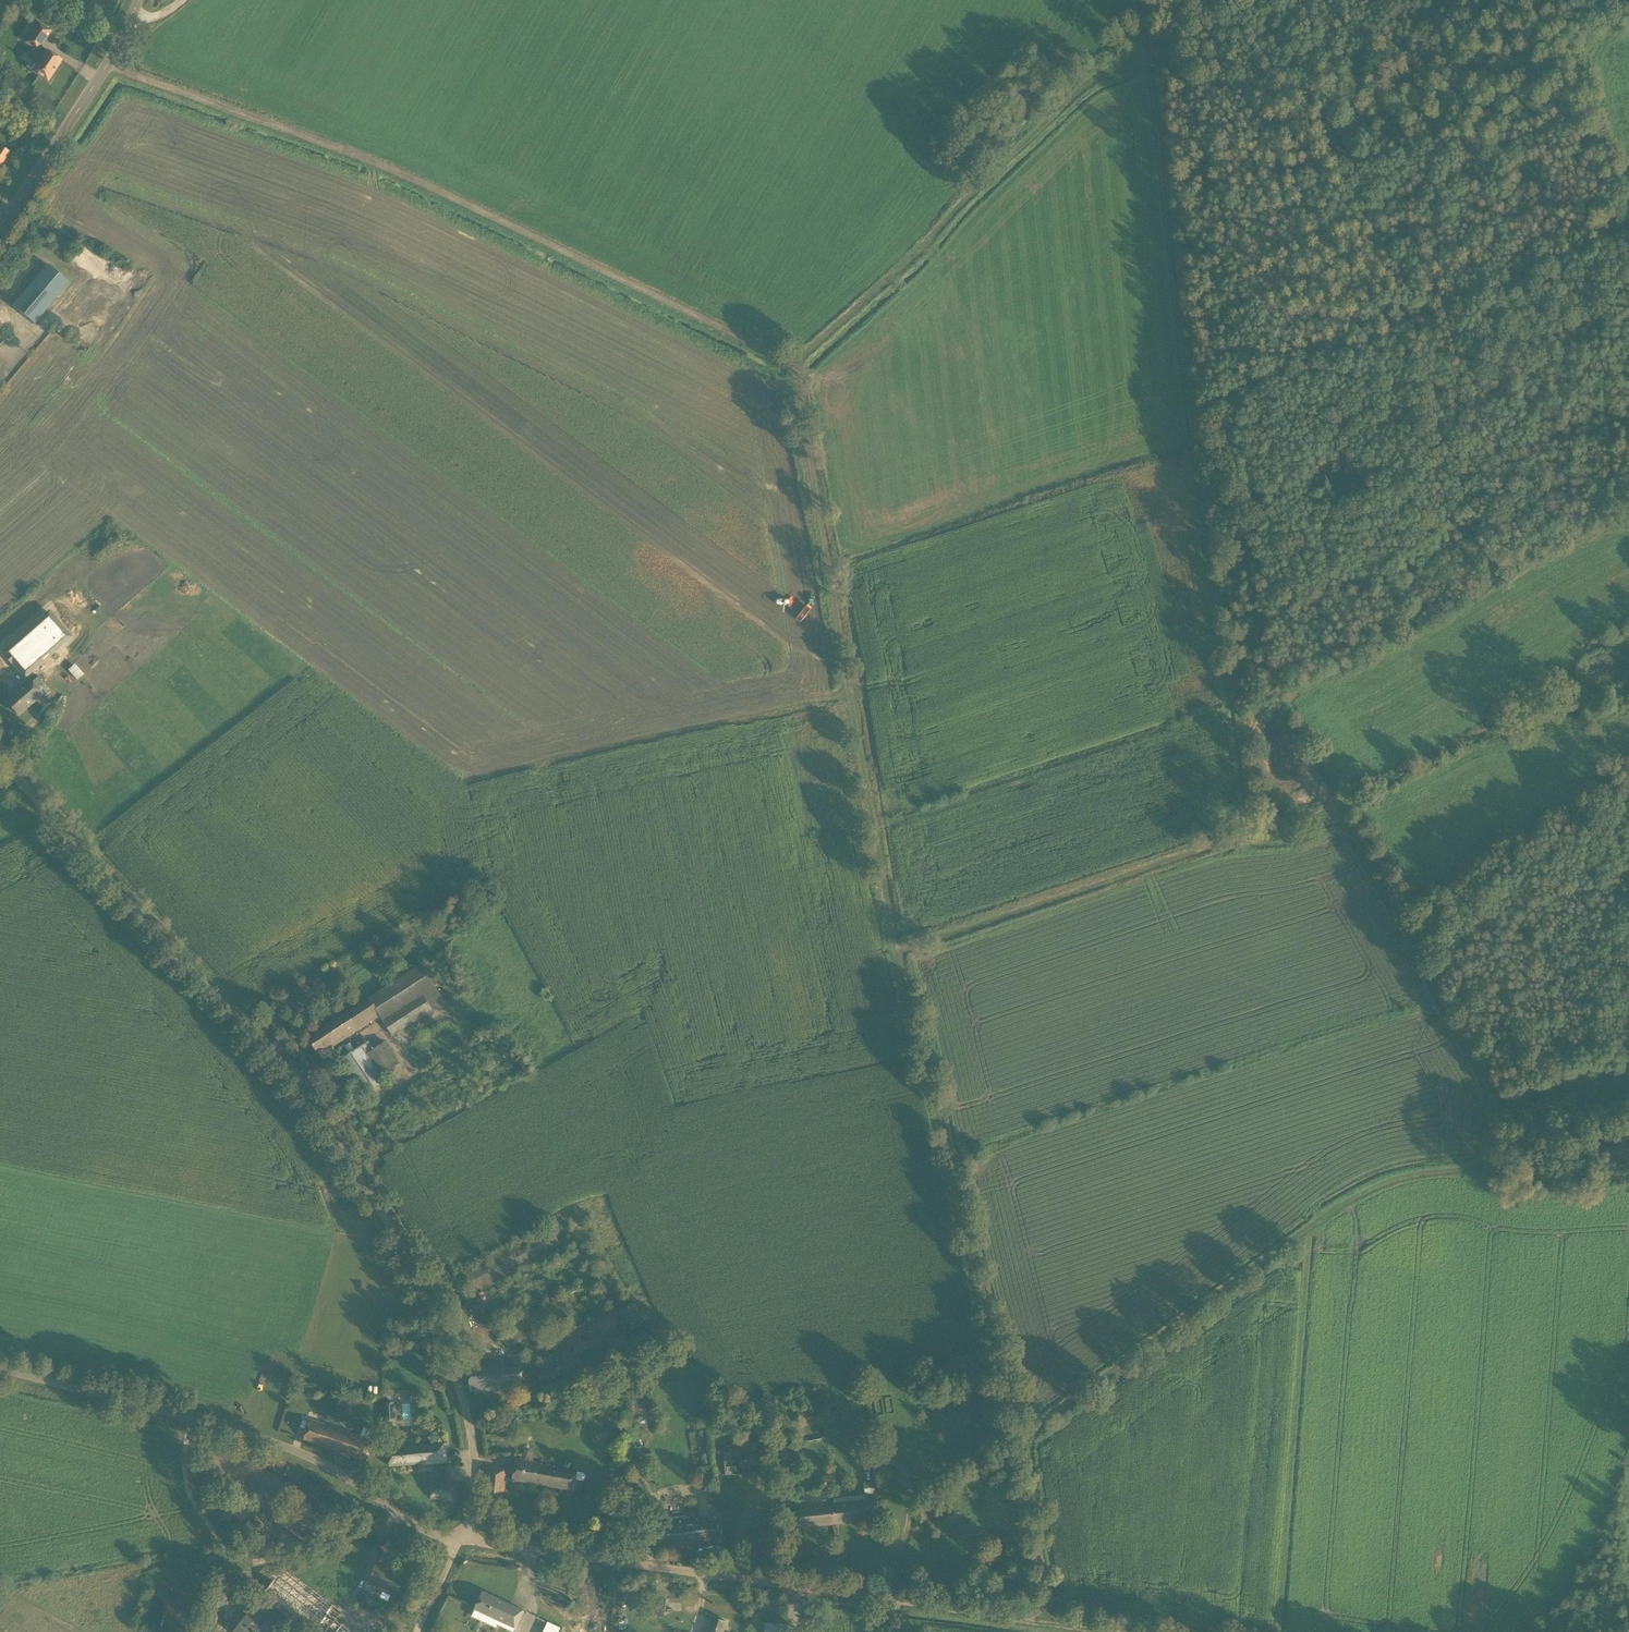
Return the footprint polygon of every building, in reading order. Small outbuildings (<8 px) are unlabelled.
[(62,60),(46,50),(41,46),(51,31),(39,23),(25,43),(33,48),(27,57),(34,62),(36,60),(39,61),(32,72),(47,82),(62,60)] [(0,149),(0,167),(12,148),(4,143),(0,149)] [(49,266),(14,308),(34,324),(69,283),(49,266)] [(49,612),(3,652),(7,656),(5,657),(10,662),(11,661),(16,666),(26,657),(35,667),(70,637),(49,612)] [(41,694),(29,680),(5,701),(18,715),(41,694)] [(420,965),(415,968),(369,998),(369,999),(309,1038),(318,1052),(331,1044),(332,1046),(370,1022),(380,1016),(392,1035),(445,1002),(420,965)] [(374,1050),(368,1041),(340,1060),(364,1096),(385,1082),(381,1076),(400,1064),(385,1042),(374,1050)] [(614,1310),(535,1349),(525,1354),(540,1383),(581,1363),(576,1353),(624,1330),(614,1310)] [(470,1392),(523,1389),(521,1367),(504,1368),(503,1361),(468,1363),(470,1392)] [(801,1425),(815,1423),(812,1407),(798,1410),(801,1425)] [(396,1413),(386,1414),(387,1423),(396,1423),(396,1413)] [(310,1418),(307,1429),(304,1439),(368,1461),(375,1440),(310,1418)] [(725,1474),(762,1471),(759,1441),(722,1445),(725,1474)] [(390,1467),(447,1462),(445,1443),(388,1447),(390,1467)] [(582,1473),(577,1472),(577,1470),(527,1462),(528,1460),(516,1458),(512,1480),(573,1491),(575,1480),(580,1481),(582,1481),(584,1480),(585,1479),(585,1476),(584,1474),(582,1473)] [(506,1469),(488,1466),(483,1501),(501,1504),(506,1469)] [(433,1482),(431,1499),(455,1501),(457,1485),(433,1482)] [(866,1482),(867,1493),(876,1492),(876,1482),(866,1482)] [(877,1519),(875,1494),(865,1495),(865,1499),(835,1502),(837,1524),(877,1519)] [(582,1497),(573,1501),(581,1523),(590,1520),(582,1497)] [(837,1524),(835,1502),(794,1507),(797,1528),(837,1524)] [(664,1525),(656,1525),(657,1534),(659,1545),(720,1538),(719,1527),(718,1518),(694,1521),(693,1514),(684,1515),(685,1522),(679,1523),(664,1525)] [(753,1566),(755,1553),(742,1552),(740,1564),(753,1566)] [(377,1564),(372,1574),(368,1582),(378,1588),(379,1586),(396,1594),(404,1578),(377,1564)] [(308,1631),(335,1631),(341,1625),(335,1620),(342,1611),(285,1567),(262,1596),(308,1631)] [(475,1608),(485,1613),(516,1628),(524,1611),(482,1592),(475,1608)] [(652,1597),(649,1615),(663,1617),(666,1599),(652,1597)] [(252,1608),(234,1630),(236,1631),(282,1631),(252,1608)] [(726,1622),(712,1618),(709,1628),(708,1631),(723,1631),(726,1622)] [(545,1631),(561,1631),(563,1627),(550,1621),(545,1631)] [(764,1631),(787,1631),(788,1625),(765,1623),(764,1631)]
